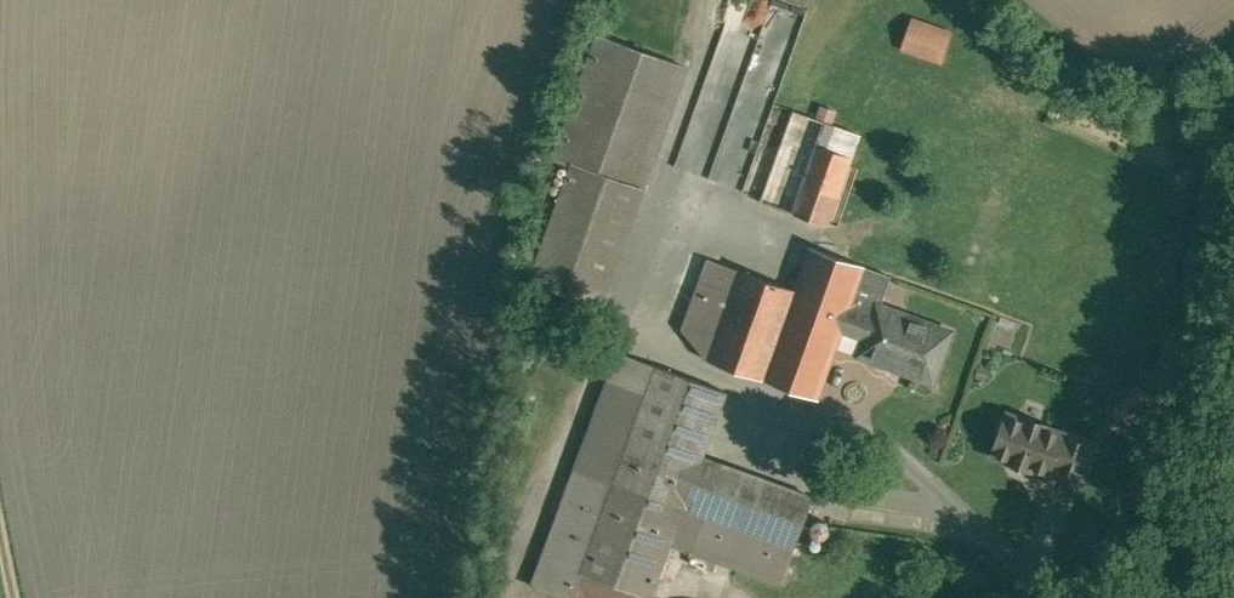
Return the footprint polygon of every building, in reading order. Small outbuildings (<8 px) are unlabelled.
[(908,18),(902,54),(948,61),(954,26),(908,18)] [(686,66),(600,36),(556,158),(573,164),(642,188),(686,66)] [(818,117),(795,109),(762,200),(829,224),(862,133),(833,122),(838,109),(823,104),(818,117)] [(697,111),(681,169),(727,181),(739,138),(721,134),(717,151),(709,149),(718,117),(697,111)] [(642,188),(573,164),(561,196),(555,212),(532,278),(601,303),(642,188)] [(561,196),(548,191),(542,208),(555,212),(561,196)] [(797,288),(710,258),(685,328),(707,354),(707,357),(818,397),(843,328),(866,264),(812,245),(797,288)] [(952,330),(881,303),(892,274),(866,264),(843,328),(867,337),(861,353),(933,380),(952,330)] [(621,351),(535,584),(572,597),(582,570),(659,365),(621,351)] [(729,390),(659,365),(582,570),(652,596),(653,595),(652,595),(672,541),(703,455),(727,391),(728,391),(729,390)] [(1111,410),(1127,427),(1156,400),(1139,382),(1111,410)] [(1028,421),(1009,414),(1008,418),(1004,420),(999,433),(1001,437),(996,451),(1013,458),(1012,460),(1032,467),(1033,465),(1050,471),(1052,466),(1063,433),(1062,433),(1045,427),(1045,424),(1029,418),(1028,421)] [(1096,443),(1063,431),(1062,433),(1063,433),(1052,466),(1084,478),(1096,443)] [(815,496),(703,455),(672,541),(783,581),(815,496)]
